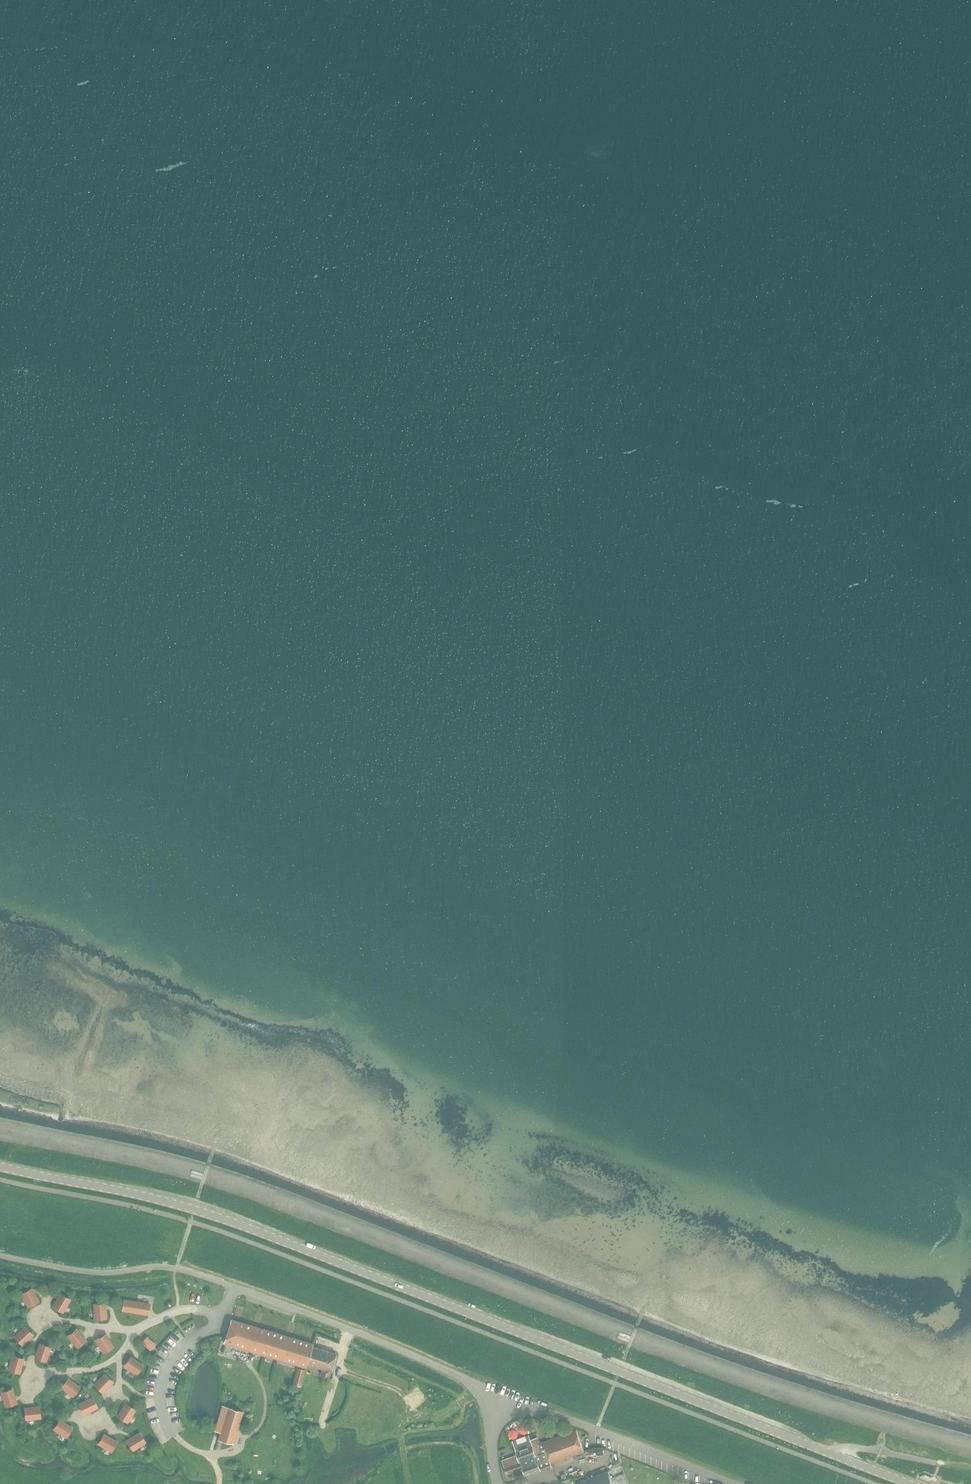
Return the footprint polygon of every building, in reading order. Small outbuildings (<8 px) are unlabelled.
[(22,1293),(29,1307),(38,1301),(31,1288),(22,1293)] [(63,1312),(70,1299),(61,1293),(53,1306),(63,1312)] [(148,1314),(150,1304),(124,1300),(122,1310),(148,1314)] [(105,1303),(94,1304),(95,1319),(106,1318),(105,1303)] [(231,1319),(224,1342),(306,1367),(309,1357),(312,1346),(313,1344),(231,1319)] [(26,1326),(15,1337),(22,1345),(33,1334),(26,1326)] [(160,1343),(166,1337),(155,1327),(150,1333),(160,1343)] [(76,1329),(68,1336),(77,1347),(86,1340),(76,1329)] [(113,1347),(106,1334),(96,1339),(103,1352),(113,1347)] [(147,1337),(142,1342),(150,1350),(155,1344),(147,1337)] [(40,1343),(35,1358),(46,1361),(51,1347),(40,1343)] [(306,1367),(307,1364),(322,1368),(321,1374),(329,1377),(336,1354),(312,1346),(313,1344),(312,1346),(309,1357),(306,1367)] [(20,1373),(24,1358),(13,1355),(9,1370),(20,1373)] [(137,1374),(143,1365),(131,1357),(124,1366),(137,1374)] [(305,1370),(297,1368),(293,1384),(301,1386),(305,1370)] [(113,1381),(105,1374),(95,1385),(103,1392),(113,1381)] [(16,1397),(28,1392),(21,1376),(9,1381),(16,1397)] [(61,1387),(73,1396),(80,1387),(68,1378),(61,1387)] [(6,1406),(17,1403),(12,1389),(2,1392),(6,1406)] [(93,1397),(79,1404),(84,1414),(97,1407),(93,1397)] [(135,1409),(126,1403),(118,1416),(127,1422),(135,1409)] [(40,1407),(25,1408),(26,1419),(41,1418),(40,1407)] [(786,1407),(785,1413),(796,1416),(798,1411),(786,1407)] [(228,1408),(218,1439),(233,1443),(243,1412),(228,1408)] [(68,1411),(62,1419),(75,1429),(81,1420),(68,1411)] [(538,1424),(538,1415),(528,1415),(528,1424),(538,1424)] [(60,1420),(54,1429),(66,1437),(72,1428),(60,1420)] [(527,1428),(526,1420),(518,1420),(518,1429),(527,1428)] [(106,1435),(120,1443),(126,1433),(112,1424),(106,1435)] [(537,1426),(526,1428),(527,1435),(538,1432),(537,1426)] [(552,1466),(551,1463),(584,1451),(577,1430),(539,1444),(537,1437),(516,1445),(517,1450),(518,1455),(520,1461),(523,1460),(529,1475),(552,1466)] [(127,1441),(133,1450),(146,1442),(140,1433),(127,1441)] [(117,1442),(104,1434),(99,1444),(112,1451),(117,1442)] [(525,1476),(529,1475),(523,1460),(520,1461),(518,1455),(502,1461),(507,1474),(523,1468),(525,1476)] [(579,1482),(579,1483),(614,1483),(609,1471),(579,1482)]
